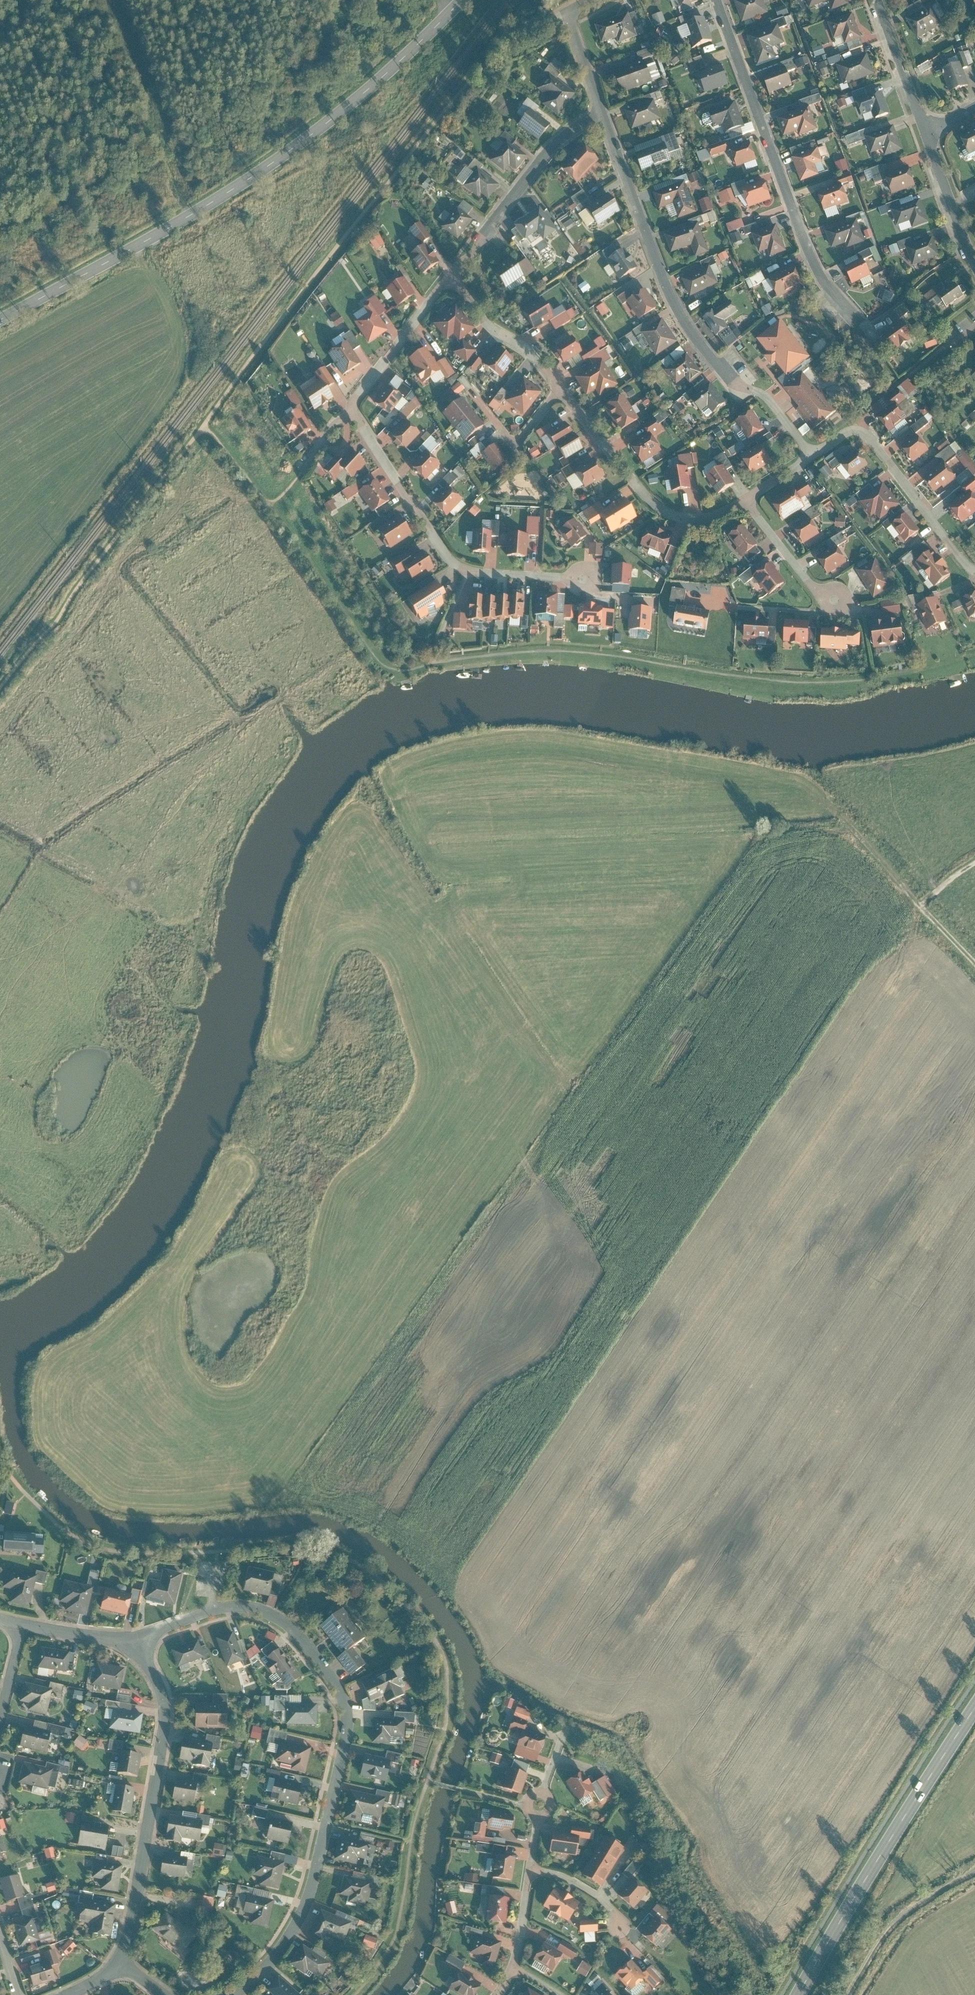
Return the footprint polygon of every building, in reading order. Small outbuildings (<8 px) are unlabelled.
[(687,11),(703,5),(701,0),(683,0),(687,11)] [(770,15),(765,0),(741,0),(737,1),(744,24),(770,15)] [(813,10),(831,3),(834,12),(851,6),(849,0),(809,0),(813,10)] [(778,17),(788,14),(785,5),(776,8),(778,17)] [(931,6),(908,21),(921,40),(944,26),(931,6)] [(653,15),(656,25),(666,22),(662,12),(653,15)] [(620,40),(621,45),(640,39),(631,13),(596,26),(605,44),(620,40)] [(856,16),(831,24),(837,43),(862,35),(856,16)] [(691,23),(699,47),(716,42),(708,17),(691,23)] [(780,27),(750,37),(761,66),(779,59),(775,49),(787,45),(780,27)] [(822,46),(812,49),(815,58),(825,55),(822,46)] [(640,61),(652,56),(649,49),(637,53),(640,61)] [(820,70),(843,62),(840,55),(818,64),(820,70)] [(797,60),(800,67),(809,64),(807,57),(797,60)] [(870,57),(841,68),(849,87),(877,76),(870,57)] [(920,75),(933,70),(930,61),(917,66),(920,75)] [(646,63),(616,74),(625,96),(656,86),(646,63)] [(701,73),(707,94),(733,87),(726,65),(701,73)] [(962,67),(941,74),(948,96),(969,88),(962,67)] [(789,69),(764,77),(770,95),(795,87),(789,69)] [(547,106),(565,119),(582,97),(550,73),(537,90),(551,101),(547,106)] [(884,95),(861,103),(866,117),(876,113),(879,121),(892,117),(884,95)] [(839,108),(848,106),(846,98),(837,100),(839,108)] [(726,126),(728,133),(747,127),(740,102),(711,111),(716,129),(726,126)] [(657,103),(628,113),(635,133),(663,120),(657,103)] [(812,110),(781,120),(787,136),(803,131),(805,137),(819,132),(816,123),(812,110)] [(519,126),(540,142),(551,128),(530,111),(519,126)] [(896,128),(867,138),(872,155),(885,150),(888,158),(904,152),(896,128)] [(520,171),(529,159),(515,148),(519,142),(505,131),(492,148),(498,153),(491,162),(507,175),(514,166),(520,171)] [(972,157),(974,155),(974,132),(963,139),(972,157)] [(734,153),(741,169),(761,161),(753,141),(733,149),(730,142),(711,149),(715,160),(734,153)] [(665,146),(637,156),(645,174),(675,164),(665,146)] [(459,147),(453,153),(460,161),(466,155),(459,147)] [(588,148),(564,171),(579,187),(603,164),(588,148)] [(821,150),(795,158),(803,182),(821,176),(818,168),(826,166),(821,150)] [(840,173),(850,169),(846,159),(837,162),(840,173)] [(493,201),(504,187),(479,168),(476,172),(469,166),(458,180),(481,197),(484,194),(493,201)] [(912,168),(888,176),(895,196),(919,187),(912,168)] [(694,191),(706,186),(701,171),(688,175),(694,191)] [(745,187),(752,209),(773,203),(766,181),(745,187)] [(687,184),(657,196),(662,212),(677,206),(681,220),(700,213),(687,184)] [(845,185),(820,193),(826,212),(851,204),(845,185)] [(732,188),(718,193),(722,205),(736,200),(732,188)] [(588,211),(600,228),(622,213),(610,196),(588,211)] [(705,213),(714,209),(709,197),(699,201),(705,213)] [(902,200),(889,205),(892,212),(894,211),(905,207),(902,200)] [(905,207),(894,211),(900,227),(913,222),(915,229),(932,223),(923,200),(905,207)] [(460,242),(476,223),(459,209),(443,229),(460,242)] [(543,209),(517,227),(527,243),(540,235),(547,241),(559,232),(543,209)] [(561,221),(565,228),(573,224),(569,216),(561,221)] [(860,223),(829,233),(834,249),(849,244),(851,248),(867,243),(864,236),(860,223)] [(419,224),(410,230),(421,246),(430,239),(419,224)] [(702,225),(668,236),(674,254),(695,248),(698,259),(712,253),(702,225)] [(774,259),(789,253),(786,246),(787,246),(779,226),(754,236),(761,255),(771,252),(774,259)] [(375,250),(385,244),(379,234),(369,240),(375,250)] [(910,250),(909,247),(915,245),(914,238),(900,243),(903,252),(910,250)] [(915,245),(909,247),(910,250),(915,266),(942,257),(936,238),(915,245)] [(424,276),(442,263),(428,245),(411,258),(424,276)] [(606,262),(618,280),(637,268),(625,250),(606,262)] [(721,262),(730,258),(727,251),(718,255),(721,262)] [(513,260),(495,271),(513,294),(528,283),(537,272),(529,260),(519,267),(513,260)] [(864,260),(847,270),(856,286),(874,276),(864,260)] [(797,266),(771,278),(781,301),(809,287),(797,266)] [(710,268),(683,278),(692,297),(720,284),(710,268)] [(762,272),(747,280),(751,288),(766,281),(762,272)] [(400,309),(418,297),(405,278),(387,290),(400,309)] [(583,293),(590,289),(586,282),(579,286),(583,293)] [(939,298),(948,292),(943,285),(921,301),(925,308),(939,298)] [(939,298),(947,310),(966,297),(958,285),(948,292),(939,298)] [(884,289),(881,299),(891,302),(894,292),(884,289)] [(648,290),(630,304),(643,323),(661,308),(648,290)] [(371,346),(390,333),(380,318),(387,312),(377,299),(366,306),(371,316),(358,325),(371,346)] [(734,302),(704,318),(728,350),(743,344),(728,323),(741,313),(734,302)] [(603,303),(596,307),(602,316),(608,312),(603,303)] [(545,304),(529,315),(536,332),(552,324),(557,333),(579,318),(574,310),(568,312),(564,307),(555,311),(545,304)] [(907,305),(891,316),(898,325),(913,314),(907,305)] [(457,308),(437,324),(447,342),(457,338),(461,343),(478,331),(457,308)] [(329,316),(334,327),(344,323),(338,311),(329,316)] [(644,333),(659,356),(681,343),(665,319),(644,333)] [(809,358),(780,322),(757,341),(769,355),(765,357),(772,366),(775,363),(787,376),(809,358)] [(884,335),(897,353),(917,340),(904,322),(884,335)] [(344,378),(365,365),(356,353),(361,348),(352,333),(344,339),(348,345),(331,355),(344,378)] [(922,339),(927,349),(937,344),(932,334),(922,339)] [(576,337),(556,346),(565,364),(582,357),(587,363),(602,352),(598,347),(587,352),(576,337)] [(466,344),(456,354),(469,365),(478,353),(466,344)] [(445,373),(428,348),(411,360),(418,370),(415,372),(424,387),(445,373)] [(499,351),(488,367),(504,381),(517,362),(499,351)] [(670,371),(681,386),(688,381),(692,386),(707,375),(690,356),(670,371)] [(478,360),(472,370),(478,374),(484,364),(478,360)] [(605,361),(578,379),(589,399),(599,393),(602,398),(620,386),(605,361)] [(316,411),(336,401),(332,390),(338,385),(327,370),(317,374),(322,383),(306,393),(316,411)] [(818,393),(801,375),(783,390),(798,409),(796,410),(813,431),(837,412),(820,391),(818,393)] [(526,381),(509,403),(527,417),(545,395),(526,381)] [(457,396),(465,389),(459,382),(451,389),(457,396)] [(693,401),(704,414),(712,409),(717,416),(732,407),(713,385),(693,401)] [(390,388),(378,405),(393,418),(406,399),(390,388)] [(294,407),(301,403),(291,389),(285,393),(294,407)] [(881,421),(893,435),(911,420),(901,408),(910,401),(901,390),(887,401),(894,410),(881,421)] [(632,410),(624,398),(606,410),(614,422),(632,410)] [(475,413),(462,400),(444,416),(457,430),(475,413)] [(925,407),(921,410),(925,417),(910,427),(914,433),(934,420),(925,407)] [(632,410),(614,422),(622,433),(640,422),(632,410)] [(284,421),(299,442),(315,429),(304,411),(284,421)] [(738,422),(752,444),(769,434),(755,412),(738,422)] [(475,413),(457,430),(470,444),(488,427),(475,413)] [(651,436),(634,446),(646,467),(667,453),(658,438),(666,433),(659,421),(647,428),(651,436)] [(408,423),(397,440),(409,452),(422,435),(408,423)] [(576,438),(567,424),(550,436),(558,450),(576,438)] [(806,425),(799,431),(803,435),(810,429),(806,425)] [(919,435),(902,449),(912,461),(928,448),(919,435)] [(576,438),(558,450),(567,462),(585,450),(576,438)] [(945,438),(936,447),(941,452),(950,443),(945,438)] [(426,456),(415,470),(427,482),(443,467),(435,456),(442,446),(434,439),(420,451),(426,456)] [(732,456),(746,448),(742,441),(728,449),(732,456)] [(498,445),(486,456),(497,475),(510,463),(498,445)] [(763,445),(744,458),(756,476),(776,463),(763,445)] [(533,458),(540,453),(535,446),(528,451),(533,458)] [(855,481),(872,466),(861,452),(853,459),(848,452),(832,465),(838,473),(844,468),(855,481)] [(345,474),(354,480),(370,465),(353,453),(342,464),(336,461),(331,469),(339,483),(345,474)] [(721,471),(709,479),(720,497),(738,484),(731,473),(735,470),(726,455),(715,462),(721,471)] [(671,472),(675,494),(695,491),(692,471),(703,469),(700,456),(682,459),(684,470),(671,472)] [(598,463),(578,472),(589,490),(607,480),(598,463)] [(940,464),(921,482),(935,496),(954,478),(940,464)] [(827,479),(834,474),(826,465),(819,471),(827,479)] [(446,492),(435,505),(448,518),(465,502),(453,490),(458,481),(452,475),(441,487),(446,492)] [(808,482),(772,502),(785,524),(809,510),(803,500),(815,494),(808,482)] [(873,490),(869,485),(855,494),(870,517),(876,514),(879,519),(900,506),(884,482),(873,490)] [(362,496),(375,514),(394,505),(378,483),(366,492),(361,483),(342,495),(350,503),(362,496)] [(949,506),(960,520),(974,507),(974,501),(967,491),(949,506)] [(855,496),(846,503),(851,509),(860,502),(855,496)] [(329,514),(338,508),(332,499),(323,505),(329,514)] [(601,503),(584,514),(593,528),(605,522),(614,535),(640,520),(626,501),(607,511),(601,503)] [(474,505),(469,511),(475,517),(480,511),(474,505)] [(903,516),(893,525),(905,539),(916,530),(903,516)] [(835,527),(845,527),(845,517),(835,517),(835,527)] [(382,533),(392,549),(416,536),(400,518),(388,526),(384,518),(370,528),(376,536),(382,533)] [(813,518),(795,530),(805,544),(823,531),(813,518)] [(508,536),(509,557),(529,559),(534,538),(540,538),(540,519),(530,519),(528,537),(508,536)] [(575,521),(561,533),(574,552),(591,539),(575,521)] [(477,533),(475,554),(495,556),(495,540),(502,539),(503,524),(485,523),(485,533),(477,533)] [(649,529),(644,547),(671,558),(679,539),(649,529)] [(745,559),(760,547),(746,529),(734,539),(741,548),(738,551),(745,559)] [(590,545),(591,557),(603,557),(604,547),(590,545)] [(820,557),(829,571),(846,560),(838,546),(820,557)] [(415,584),(437,573),(424,552),(414,562),(407,555),(392,562),(399,579),(407,576),(415,584)] [(929,552),(915,564),(934,586),(949,574),(929,552)] [(878,557),(859,570),(873,592),(893,579),(878,557)] [(769,564),(755,576),(771,594),(785,581),(769,564)] [(611,566),(611,585),(630,586),(631,567),(611,566)] [(422,583),(425,587),(433,582),(430,578),(422,583)] [(411,600),(423,621),(452,603),(439,584),(411,600)] [(670,603),(684,605),(687,590),(673,588),(670,603)] [(963,597),(971,616),(974,614),(974,592),(963,597)] [(539,593),(537,617),(557,618),(556,631),(565,631),(566,617),(561,615),(560,596),(539,593)] [(938,596),(918,605),(927,627),(948,619),(938,596)] [(514,597),(514,620),(526,620),(526,597),(514,597)] [(500,598),(499,620),(514,620),(514,599),(500,598)] [(487,599),(473,599),(472,622),(486,622),(486,620),(487,599)] [(487,599),(486,620),(499,620),(500,600),(487,599)] [(881,603),(882,615),(901,613),(900,601),(881,603)] [(677,606),(674,624),(709,630),(712,611),(677,606)] [(605,607),(580,607),(580,629),(614,630),(615,613),(606,612),(605,607)] [(651,631),(652,609),(631,609),(630,631),(651,631)] [(744,618),(742,636),(770,639),(771,621),(744,618)] [(782,619),(781,639),(808,640),(809,621),(782,619)] [(902,620),(886,621),(888,640),(904,639),(902,620)] [(886,621),(869,623),(871,642),(888,640),(886,621)] [(822,628),(822,645),(860,647),(861,630),(822,628)] [(490,642),(497,643),(498,636),(491,635),(490,642)] [(41,1554),(42,1539),(33,1538),(33,1535),(0,1533),(0,1551),(41,1554)] [(277,1569),(248,1564),(243,1593),(270,1598),(273,1581),(283,1583),(285,1576),(276,1574),(277,1569)] [(35,1574),(10,1567),(4,1588),(15,1592),(12,1602),(30,1607),(37,1583),(46,1586),(49,1573),(36,1570),(35,1574)] [(184,1574),(163,1569),(161,1580),(149,1578),(148,1583),(144,1582),(142,1590),(131,1588),(130,1593),(105,1588),(100,1610),(126,1616),(129,1602),(140,1604),(142,1598),(145,1598),(176,1605),(184,1574)] [(94,1587),(66,1581),(61,1603),(67,1604),(66,1611),(88,1616),(94,1587)] [(365,1638),(344,1608),(320,1625),(342,1655),(337,1659),(351,1676),(368,1664),(354,1646),(365,1638)] [(234,1632),(218,1637),(227,1665),(244,1660),(234,1632)] [(198,1637),(171,1648),(180,1667),(206,1656),(198,1637)] [(274,1685),(279,1693),(287,1688),(303,1678),(284,1646),(264,1659),(278,1682),(274,1685)] [(74,1654),(42,1647),(38,1669),(69,1675),(74,1654)] [(264,1659),(257,1648),(247,1655),(253,1665),(264,1659)] [(126,1666),(97,1661),(92,1684),(118,1690),(117,1694),(133,1697),(134,1690),(122,1688),(126,1666)] [(211,1661),(202,1664),(205,1673),(214,1669),(211,1661)] [(253,1665),(245,1669),(249,1678),(257,1674),(253,1665)] [(394,1668),(363,1681),(372,1701),(385,1695),(388,1702),(405,1695),(394,1668)] [(49,1688),(25,1682),(21,1701),(31,1703),(29,1710),(48,1714),(52,1698),(61,1700),(64,1685),(50,1682),(49,1688)] [(84,1691),(74,1690),(72,1701),(83,1703),(84,1691)] [(214,1705),(197,1705),(197,1729),(228,1729),(228,1695),(214,1695),(214,1705)] [(303,1696),(275,1696),(275,1710),(284,1710),(283,1724),(318,1725),(319,1704),(303,1704),(303,1696)] [(514,1700),(506,1698),(503,1707),(512,1709),(514,1700)] [(98,1705),(87,1701),(83,1710),(95,1714),(98,1705)] [(532,1711),(517,1707),(515,1715),(530,1720),(532,1711)] [(145,1714),(114,1709),(111,1728),(142,1733),(145,1714)] [(395,1719),(375,1718),(373,1744),(391,1745),(391,1738),(406,1738),(407,1724),(416,1724),(416,1713),(396,1712),(395,1719)] [(508,1730),(520,1734),(514,1754),(539,1763),(547,1739),(526,1732),(528,1724),(511,1719),(508,1730)] [(260,1738),(262,1729),(253,1727),(251,1736),(260,1738)] [(51,1733),(27,1728),(23,1745),(47,1750),(51,1733)] [(288,1732),(272,1729),(267,1752),(276,1754),(274,1762),(293,1765),(292,1770),(306,1773),(312,1748),(286,1742),(288,1732)] [(206,1741),(184,1738),(181,1760),(194,1761),(193,1767),(212,1769),(214,1750),(221,1751),(223,1736),(207,1734),(206,1741)] [(80,1735),(73,1742),(82,1749),(88,1742),(80,1735)] [(120,1763),(111,1762),(110,1772),(138,1776),(141,1752),(121,1749),(120,1763)] [(386,1759),(367,1754),(361,1776),(388,1783),(393,1763),(400,1764),(402,1755),(388,1751),(386,1759)] [(503,1756),(492,1753),(490,1762),(500,1765),(503,1756)] [(241,1771),(240,1775),(247,1777),(250,1764),(243,1762),(244,1759),(237,1757),(234,1769),(241,1771)] [(422,1761),(413,1759),(411,1767),(420,1769),(422,1761)] [(502,1772),(498,1786),(521,1794),(530,1766),(514,1761),(512,1769),(510,1775),(502,1772)] [(47,1769),(24,1763),(18,1783),(32,1786),(31,1793),(45,1797),(48,1787),(57,1789),(63,1767),(48,1763),(47,1769)] [(585,1771),(566,1781),(577,1801),(594,1792),(600,1801),(607,1797),(598,1781),(593,1784),(585,1771)] [(304,1783),(269,1777),(267,1792),(273,1793),(272,1799),(300,1805),(304,1783)] [(206,1784),(177,1779),(173,1800),(195,1804),(197,1795),(204,1796),(206,1784)] [(137,1788),(109,1784),(108,1793),(115,1794),(112,1810),(133,1813),(137,1788)] [(377,1797),(351,1790),(344,1818),(362,1823),(364,1814),(382,1819),(386,1803),(391,1805),(394,1794),(379,1790),(377,1797)] [(507,1790),(506,1795),(518,1799),(520,1795),(507,1790)] [(408,1798),(394,1794),(391,1805),(405,1809),(408,1798)] [(269,1811),(253,1809),(252,1817),(268,1819),(269,1811)] [(466,1826),(464,1840),(477,1841),(494,1844),(507,1845),(508,1838),(509,1829),(513,1830),(514,1821),(489,1818),(490,1810),(482,1809),(480,1824),(475,1823),(475,1827),(466,1826)] [(75,1813),(67,1812),(66,1822),(74,1823),(75,1813)] [(183,1818),(169,1816),(166,1841),(182,1843),(183,1838),(201,1841),(202,1834),(209,1835),(210,1827),(203,1825),(203,1822),(198,1821),(199,1814),(184,1812),(183,1818)] [(294,1825),(272,1820),(267,1839),(289,1844),(294,1825)] [(111,1827),(83,1823),(79,1846),(107,1850),(111,1827)] [(572,1826),(571,1835),(554,1833),(552,1852),(578,1854),(580,1839),(591,1840),(592,1828),(572,1826)] [(372,1843),(341,1836),(335,1859),(357,1864),(358,1858),(368,1861),(372,1843)] [(623,1847),(604,1836),(582,1874),(602,1884),(623,1847)] [(385,1847),(392,1850),(395,1843),(388,1840),(385,1847)] [(494,1844),(477,1841),(476,1852),(493,1854),(494,1844)] [(213,1843),(212,1855),(224,1856),(225,1844),(213,1843)] [(125,1847),(114,1845),(113,1855),(124,1857),(125,1847)] [(53,1847),(45,1849),(48,1859),(56,1856),(53,1847)] [(182,1858),(164,1856),(162,1876),(194,1880),(197,1854),(182,1852),(182,1858)] [(516,1854),(496,1852),(495,1860),(487,1859),(486,1871),(495,1872),(494,1879),(514,1881),(516,1854)] [(287,1860),(258,1854),(254,1875),(263,1877),(261,1886),(280,1890),(287,1860)] [(622,1873),(629,1879),(640,1864),(633,1859),(622,1873)] [(124,1864),(95,1860),(92,1878),(103,1880),(102,1889),(120,1892),(124,1864)] [(2,1880),(8,1901),(25,1896),(19,1875),(2,1880)] [(374,1881),(344,1875),(340,1894),(350,1896),(349,1903),(369,1906),(374,1881)] [(648,1892),(634,1880),(620,1896),(634,1908),(648,1892)] [(55,1882),(46,1884),(48,1893),(57,1891),(55,1882)] [(228,1886),(220,1885),(218,1897),(227,1898),(228,1886)] [(505,1889),(483,1886),(476,1913),(487,1914),(489,1895),(504,1896),(505,1889)] [(581,1901),(554,1887),(542,1907),(569,1922),(581,1901)] [(95,1893),(80,1891),(79,1904),(83,1904),(81,1921),(95,1922),(94,1934),(113,1936),(117,1903),(94,1900),(95,1893)] [(196,1907),(212,1911),(215,1898),(199,1894),(196,1907)] [(275,1900),(249,1894),(245,1912),(254,1914),(251,1925),(269,1929),(275,1900)] [(492,1921),(506,1923),(509,1897),(504,1896),(489,1895),(487,1914),(493,1915),(492,1921)] [(455,1901),(446,1903),(449,1916),(458,1914),(455,1901)] [(320,1907),(308,1934),(324,1942),(328,1934),(345,1942),(354,1923),(320,1907)] [(169,1910),(153,1929),(182,1953),(198,1934),(169,1910)] [(671,1927),(657,1915),(642,1933),(656,1945),(671,1927)] [(33,1920),(15,1925),(21,1946),(39,1941),(33,1920)] [(599,1920),(580,1921),(580,1933),(585,1933),(596,1932),(599,1932),(599,1920)] [(596,1932),(585,1933),(585,1943),(596,1942),(596,1932)] [(364,1935),(362,1945),(375,1947),(377,1937),(364,1935)] [(502,1943),(474,1935),(469,1953),(484,1957),(482,1965),(495,1969),(502,1943)] [(78,1947),(71,1940),(62,1948),(69,1955),(78,1947)] [(690,1944),(679,1940),(674,1952),(686,1956),(690,1944)] [(557,1950),(545,1944),(532,1967),(547,1975),(550,1970),(554,1972),(564,1955),(573,1960),(579,1950),(563,1941),(557,1950)] [(303,1945),(290,1964),(306,1975),(309,1970),(321,1979),(331,1966),(336,1970),(341,1962),(329,1954),(325,1960),(303,1945)] [(38,1949),(29,1951),(31,1959),(41,1956),(38,1949)] [(466,1964),(449,1954),(445,1961),(462,1971),(466,1964)] [(51,1960),(27,1968),(33,1987),(58,1978),(51,1960)] [(631,1960),(616,1973),(628,1987),(625,1989),(631,1994),(638,1994),(646,1988),(641,1982),(645,1979),(654,1990),(668,1978),(654,1964),(643,1974),(631,1960)] [(593,1968),(582,1962),(576,1972),(587,1978),(593,1968)] [(458,1972),(449,1989),(460,1994),(475,1994),(481,1984),(458,1972)] [(266,1988),(274,1994),(309,1994),(303,1990),(301,1993),(279,1974),(266,1988)] [(596,1975),(591,1980),(597,1987),(594,1990),(599,1994),(613,1994),(596,1975)]
